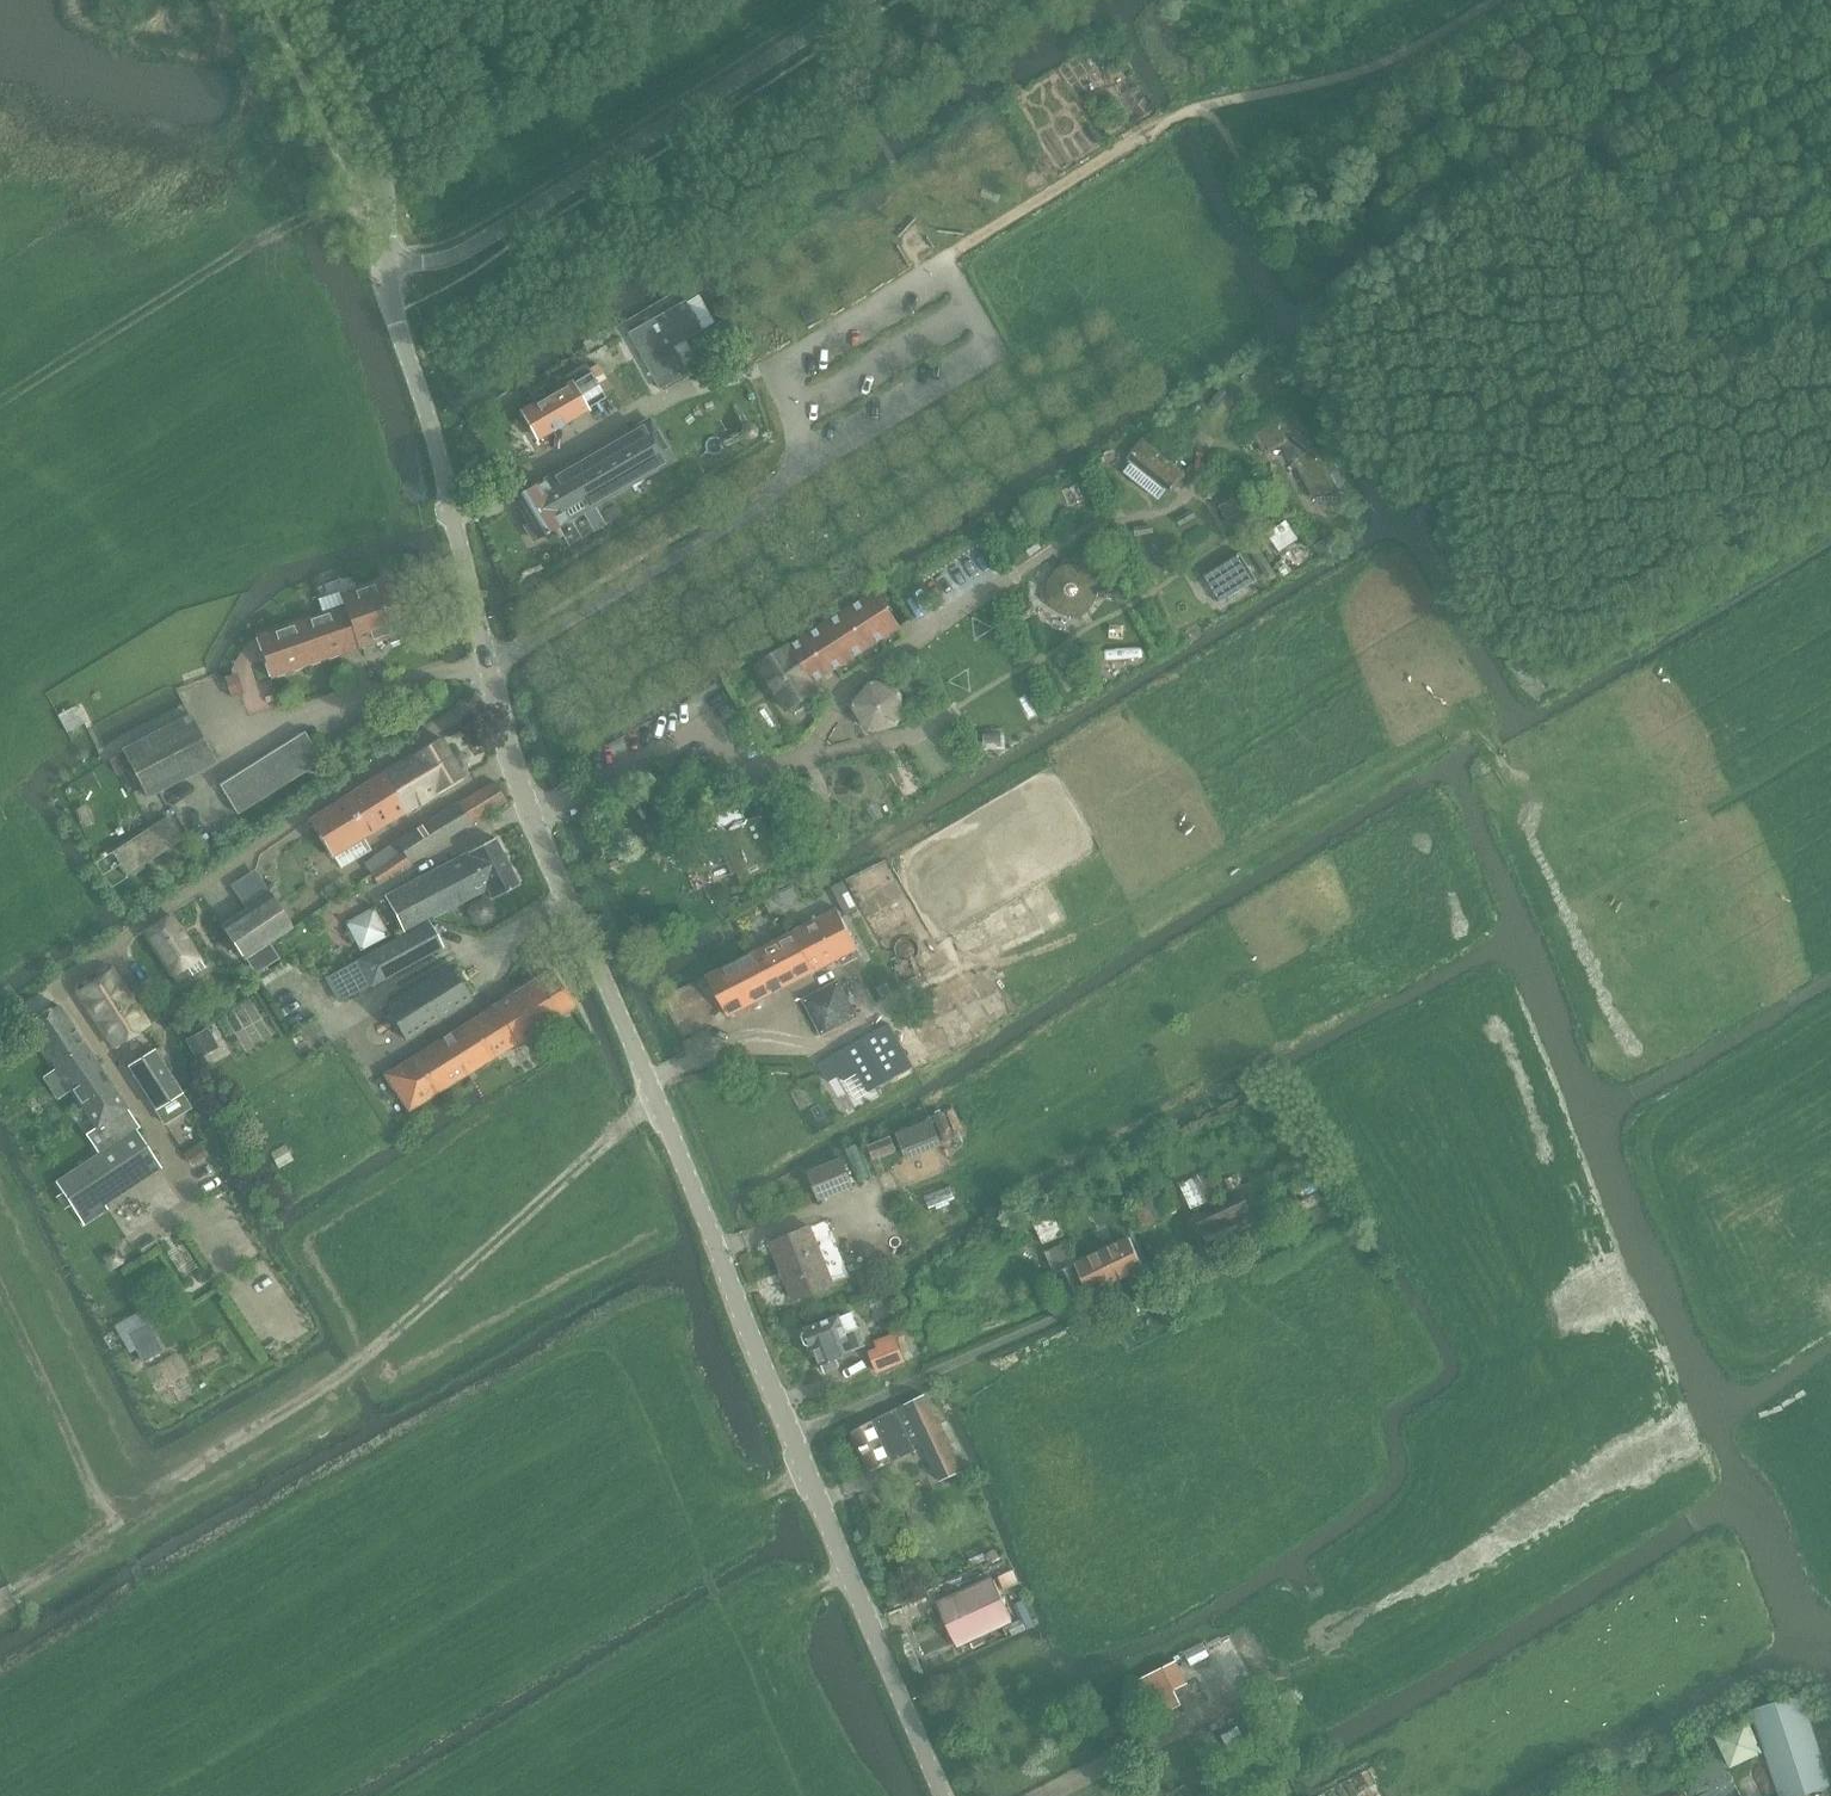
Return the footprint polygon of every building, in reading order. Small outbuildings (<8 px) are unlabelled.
[(1094,52),(1083,58),(1091,73),(1102,66),(1094,52)] [(1140,123),(1158,112),(1133,70),(1115,81),(1140,123)] [(686,300),(630,332),(661,387),(688,372),(673,346),(702,329),(686,300)] [(586,409),(572,384),(522,413),(537,438),(586,409)] [(1296,412),(1254,434),(1266,456),(1292,442),(1299,455),(1292,458),(1315,500),(1337,488),(1314,446),(1314,447),(1307,434),(1307,433),(1296,412)] [(534,533),(539,534),(541,536),(673,460),(650,420),(557,474),(553,473),(547,476),(546,480),(517,497),(532,522),(531,526),(534,533)] [(1143,440),(1128,459),(1172,494),(1188,475),(1143,440)] [(1235,498),(1220,506),(1228,521),(1243,513),(1235,498)] [(1331,554),(1330,552),(1324,542),(1313,548),(1319,560),(1320,560),(1331,554)] [(1114,553),(1101,561),(1109,573),(1122,565),(1114,553)] [(1240,554),(1205,576),(1222,603),(1257,581),(1240,554)] [(1046,587),(1046,590),(1046,593),(1047,595),(1047,598),(1048,600),(1049,602),(1050,604),(1052,606),(1053,608),(1055,610),(1057,612),(1060,613),(1062,614),(1065,615),(1068,616),(1071,616),(1074,616),(1077,616),(1080,615),(1083,614),(1085,613),(1087,611),(1089,609),(1091,608),(1093,606),(1094,604),(1095,602),(1096,599),(1097,597),(1098,594),(1098,592),(1098,589),(1097,586),(1097,583),(1096,580),(1094,578),(1093,575),(1091,573),(1089,571),(1086,569),(1084,567),(1081,566),(1079,565),(1076,565),(1074,565),(1072,565),(1069,565),(1067,565),(1064,566),(1062,567),(1059,568),(1057,569),(1055,571),(1053,573),(1051,576),(1049,578),(1048,581),(1047,584),(1046,587)] [(341,593),(345,605),(256,636),(271,679),(384,639),(389,644),(400,640),(401,633),(405,632),(386,578),(341,593)] [(877,591),(790,647),(813,683),(900,627),(877,591)] [(788,645),(759,665),(788,711),(792,709),(793,711),(796,712),(804,707),(804,704),(803,702),(819,691),(813,683),(790,647),(788,645)] [(225,679),(232,697),(242,694),(235,675),(225,679)] [(871,685),(851,709),(868,737),(899,729),(900,697),(871,685)] [(85,723),(75,706),(58,715),(67,733),(85,723)] [(190,714),(123,750),(148,798),(215,762),(190,714)] [(304,732),(219,785),(237,814),(323,761),(304,732)] [(441,738),(383,773),(407,812),(464,778),(441,738)] [(115,769),(129,762),(125,754),(111,761),(115,769)] [(383,773),(309,821),(310,822),(331,857),(334,856),(341,869),(372,850),(364,838),(407,812),(383,773)] [(494,782),(459,804),(471,824),(506,802),(494,782)] [(738,803),(702,818),(711,837),(721,833),(727,848),(744,888),(769,877),(768,875),(778,871),(779,874),(802,864),(785,826),(764,835),(762,831),(765,830),(760,817),(746,823),(746,821),(738,803)] [(376,856),(365,864),(371,873),(403,852),(409,862),(410,862),(471,824),(459,804),(397,843),(376,856)] [(170,820),(115,855),(121,864),(119,866),(125,874),(127,873),(128,875),(130,873),(131,876),(144,868),(142,865),(183,840),(170,820)] [(494,838),(386,896),(406,932),(488,889),(493,899),(519,885),(494,838)] [(403,852),(371,873),(378,884),(404,867),(411,863),(410,862),(409,862),(403,852)] [(847,916),(858,910),(844,882),(832,887),(847,916)] [(244,960),(293,927),(271,893),(221,926),(244,960)] [(472,902),(469,912),(473,920),(483,923),(491,919),(494,909),(490,901),(481,898),(472,902)] [(728,1017),(838,960),(842,967),(863,956),(838,908),(707,976),(728,1017)] [(172,916),(145,932),(173,976),(187,967),(193,976),(206,968),(200,959),(172,916)] [(427,923),(327,977),(341,1002),(441,948),(427,923)] [(277,957),(269,944),(251,955),(260,968),(277,957)] [(449,966),(384,1007),(405,1039),(470,999),(449,966)] [(148,1025),(138,1009),(112,969),(79,991),(79,995),(114,1048),(149,1025),(148,1025)] [(551,971),(385,1075),(409,1111),(574,1007),(551,971)] [(838,983),(805,1000),(822,1034),(856,1016),(838,983)] [(138,1009),(148,1025),(160,1017),(150,1002),(138,1009)] [(127,1108),(58,1005),(28,1025),(97,1128),(127,1108)] [(888,1023),(832,1056),(843,1075),(847,1081),(859,1074),(870,1093),(914,1068),(888,1023)] [(203,1032),(188,1040),(196,1056),(212,1047),(203,1032)] [(154,1051),(129,1067),(156,1109),(165,1124),(191,1108),(181,1093),(154,1051)] [(830,1083),(843,1075),(832,1056),(819,1063),(830,1083)] [(100,1154),(57,1183),(78,1215),(85,1225),(108,1209),(106,1205),(102,1200),(157,1162),(136,1130),(140,1128),(127,1108),(97,1128),(87,1135),(100,1154)] [(944,1143),(956,1138),(946,1111),(934,1116),(944,1143)] [(942,1146),(931,1119),(897,1133),(907,1160),(942,1146)] [(874,1160),(897,1151),(891,1136),(868,1145),(874,1160)] [(285,1144),(270,1153),(278,1168),(293,1160),(285,1144)] [(1213,1256),(1262,1233),(1249,1203),(1318,1170),(1312,1157),(1193,1214),(1213,1256)] [(842,1160),(808,1174),(819,1200),(852,1186),(842,1160)] [(1220,1195),(1209,1173),(1182,1186),(1193,1209),(1220,1195)] [(1159,1193),(1133,1205),(1143,1226),(1169,1214),(1159,1193)] [(930,1217),(950,1209),(946,1199),(926,1208),(930,1217)] [(1043,1245),(1063,1235),(1050,1209),(1031,1218),(1043,1245)] [(810,1227),(771,1243),(794,1300),(834,1284),(810,1227)] [(1077,1263),(1067,1242),(1046,1252),(1068,1302),(1143,1268),(1130,1239),(1077,1263)] [(117,1249),(103,1257),(111,1269),(124,1262),(117,1249)] [(817,1346),(822,1364),(825,1372),(840,1366),(837,1358),(855,1352),(854,1350),(865,1346),(852,1313),(841,1317),(841,1315),(805,1329),(806,1331),(803,1335),(807,1346),(812,1346),(813,1348),(817,1346)] [(162,1351),(147,1323),(128,1334),(136,1348),(143,1361),(162,1351)] [(877,1348),(869,1351),(878,1373),(906,1362),(894,1333),(875,1341),(877,1348)] [(941,1482),(962,1473),(926,1395),(851,1430),(870,1472),(925,1447),(941,1482)] [(961,1642),(1011,1619),(1012,1619),(995,1580),(944,1603),(961,1642)] [(1172,1685),(1184,1679),(1175,1661),(1141,1679),(1160,1714),(1181,1703),(1172,1685)] [(1830,1786),(1830,1781),(1802,1694),(1750,1710),(1779,1795),(1801,1795),(1830,1786)] [(1718,1747),(1683,1764),(1696,1791),(1690,1794),(1691,1795),(1742,1795),(1718,1747)]
